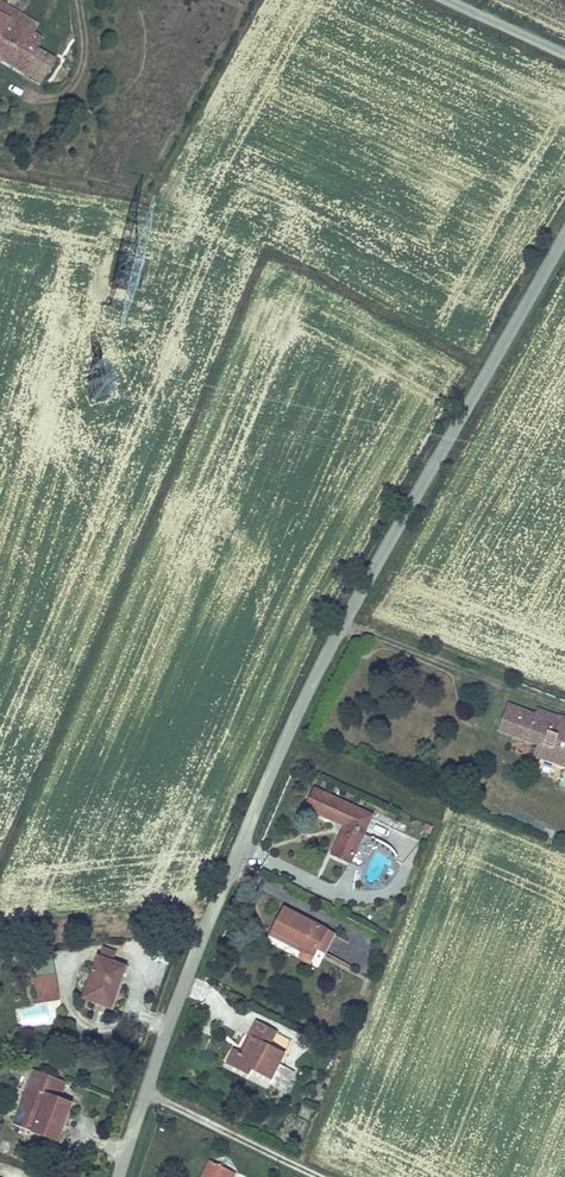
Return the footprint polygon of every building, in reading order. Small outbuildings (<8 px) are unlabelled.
[(0,3),(0,13),(33,33),(39,25),(1,2),(0,3)] [(40,86),(55,61),(36,50),(43,39),(33,33),(0,13),(0,63),(40,86)] [(495,732),(534,746),(529,758),(561,770),(564,759),(564,734),(561,732),(563,728),(564,722),(564,721),(535,710),(533,716),(505,706),(495,732)] [(458,786),(471,791),(480,769),(468,763),(458,786)] [(371,818),(312,791),(304,810),(344,828),(331,857),(350,866),(371,818)] [(329,936),(285,913),(274,934),(305,950),(301,957),(314,964),(329,936)] [(305,950),(274,934),(271,941),(301,957),(305,950)] [(314,964),(301,957),(298,963),(311,970),(314,964)] [(98,960),(82,1004),(112,1015),(128,971),(98,960)] [(51,973),(50,966),(35,969),(37,976),(51,973)] [(37,976),(32,977),(35,992),(58,987),(56,973),(51,973),(37,976)] [(58,987),(35,992),(37,1002),(60,998),(58,987)] [(258,1026),(243,1056),(235,1052),(228,1066),(252,1079),(254,1076),(272,1085),(285,1060),(269,1052),(277,1036),(258,1026)] [(53,1077),(39,1071),(14,1131),(56,1148),(72,1110),(61,1106),(43,1098),(53,1077)] [(61,1106),(70,1084),(53,1077),(43,1098),(61,1106)] [(235,1176),(212,1165),(206,1176),(235,1176)]
